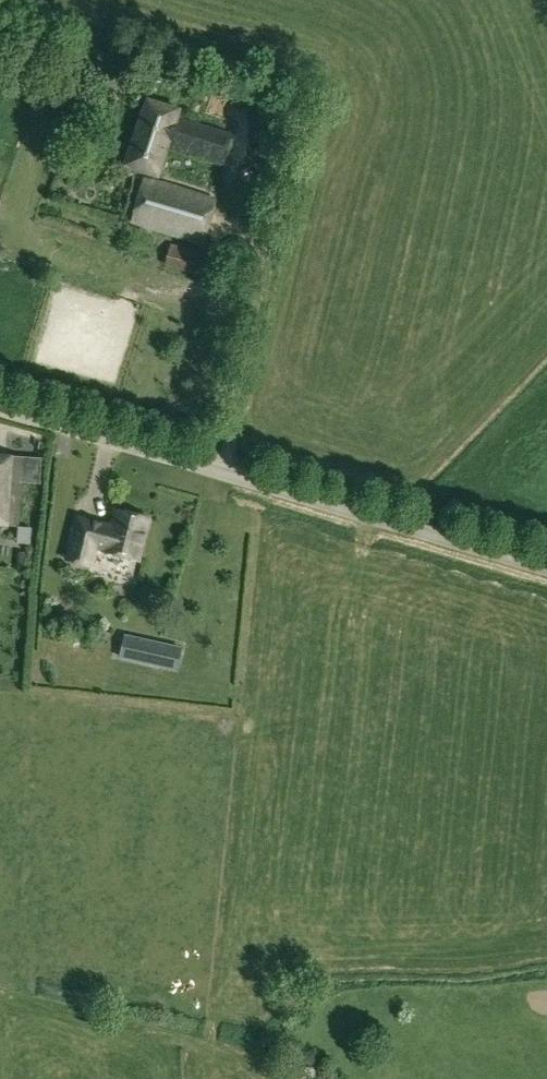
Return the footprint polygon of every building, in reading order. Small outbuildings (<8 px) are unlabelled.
[(180,118),(182,112),(146,101),(125,168),(159,178),(168,149),(225,167),(235,136),(180,118)] [(203,244),(216,201),(145,180),(132,223),(203,244)] [(172,247),(166,268),(197,277),(203,254),(172,247)] [(20,527),(23,483),(41,484),(43,459),(0,457),(0,526),(20,527)] [(140,564),(152,518),(113,507),(108,523),(76,515),(65,560),(94,569),(98,552),(140,564)]
